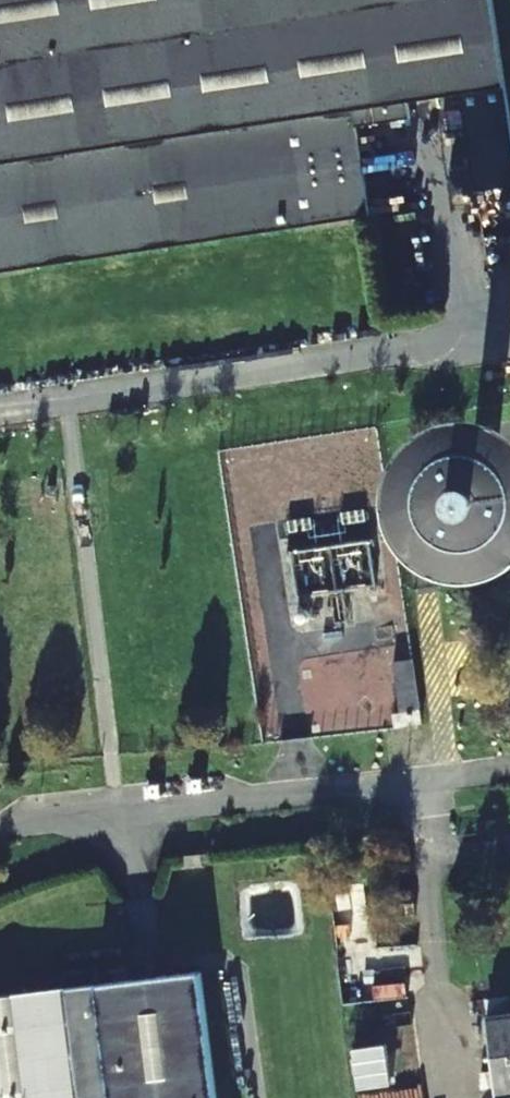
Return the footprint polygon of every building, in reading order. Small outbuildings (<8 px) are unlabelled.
[(381,220),(367,130),(421,121),(418,104),(472,98),(487,195),(509,191),(509,61),(500,0),(0,0),(0,278),(381,220)] [(399,527),(405,538),(428,562),(445,569),(465,574),(507,569),(509,567),(509,431),(509,430),(491,424),(442,429),(427,436),(399,469),(393,487),(399,527)] [(374,548),(301,559),(309,602),(381,592),(374,548)] [(401,723),(425,720),(420,665),(398,667),(404,706),(398,707),(401,723)] [(194,982),(58,1000),(57,1000),(24,1004),(0,1008),(0,1097),(210,1097),(194,982)] [(21,989),(24,1004),(57,1000),(58,1000),(56,984),(21,989)] [(486,1097),(509,1097),(509,1019),(477,1024),(486,1097)]
